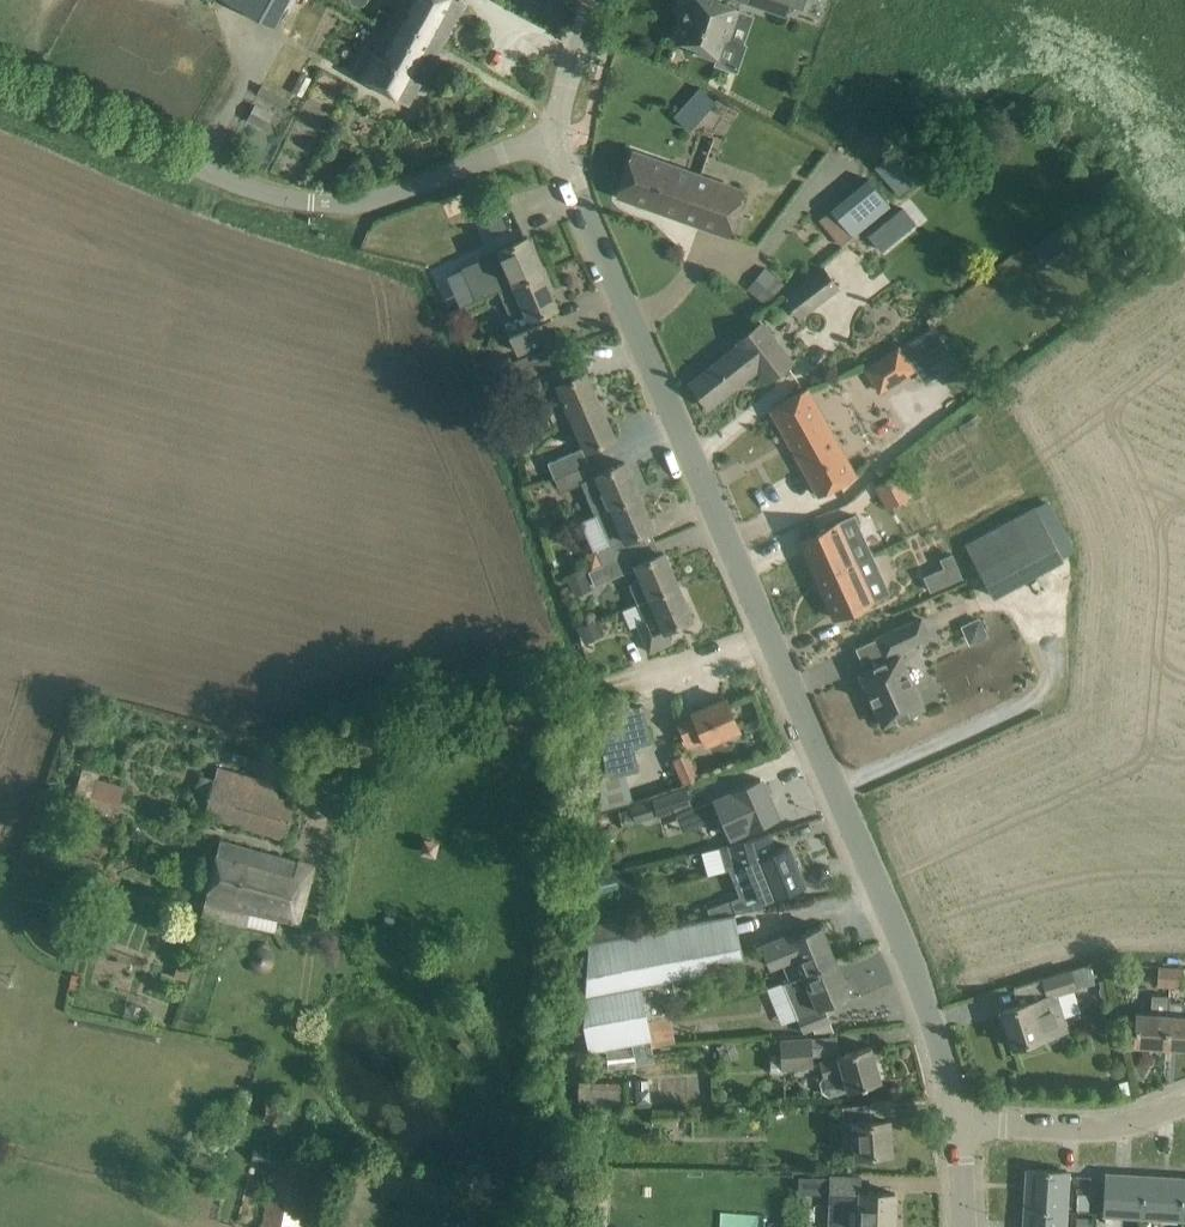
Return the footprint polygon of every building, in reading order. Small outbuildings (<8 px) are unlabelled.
[(273,26),(288,0),(226,0),(273,26)] [(461,0),(394,0),(354,72),(409,104),(465,2),(461,0)] [(715,0),(684,0),(682,7),(686,8),(676,38),(699,46),(697,52),(717,59),(725,37),(729,39),(740,8),(715,0)] [(785,15),(789,4),(790,0),(740,0),(785,15)] [(789,4),(803,9),(806,0),(790,0),(789,4)] [(722,106),(710,90),(679,112),(691,128),(722,106)] [(742,189),(655,159),(633,151),(617,194),(726,233),(742,189)] [(914,182),(892,154),(876,167),(899,194),(914,182)] [(870,179),(832,209),(838,216),(853,235),(890,205),(873,183),(870,179)] [(494,231),(507,226),(492,190),(478,196),(494,231)] [(903,206),(886,220),(899,237),(916,222),(903,206)] [(1057,224),(1032,244),(1045,261),(1071,242),(1057,224)] [(483,257),(498,291),(542,271),(527,236),(499,249),(500,250),(483,257)] [(448,272),(462,306),(484,296),(470,263),(448,272)] [(799,318),(841,286),(825,265),(783,297),(799,318)] [(783,285),(766,268),(747,287),(765,304),(783,285)] [(542,271),(498,291),(511,321),(505,324),(517,352),(557,334),(546,311),(557,306),(542,271)] [(484,296),(462,306),(465,313),(475,318),(484,313),(488,304),(484,296)] [(762,322),(738,341),(740,344),(691,383),(709,406),(758,368),(768,380),(792,361),(762,322)] [(919,333),(864,367),(879,392),(914,370),(911,365),(931,353),(919,333)] [(546,347),(513,361),(517,370),(522,368),(550,356),(546,347)] [(572,415),(573,416),(600,404),(586,371),(573,377),(567,364),(535,378),(541,394),(554,423),(572,415)] [(806,389),(793,396),(772,408),(820,495),(854,476),(806,389)] [(600,404),(573,416),(585,445),(548,462),(555,477),(595,460),(590,448),(614,437),(600,404)] [(596,513),(639,494),(625,461),(600,472),(595,460),(555,477),(561,491),(583,482),(596,513)] [(900,474),(876,487),(887,507),(911,494),(900,474)] [(653,527),(639,494),(596,513),(608,541),(595,546),(603,563),(622,555),(641,547),(636,535),(653,527)] [(991,594),(1072,552),(1044,497),(962,539),(991,594)] [(855,514),(800,539),(835,617),(857,607),(872,600),(891,592),(877,563),(855,514)] [(632,565),(639,580),(630,584),(638,602),(678,585),(664,552),(632,565)] [(944,567),(924,576),(931,591),(963,577),(952,553),(940,559),(944,567)] [(628,570),(622,555),(603,563),(588,570),(594,584),(628,570)] [(585,573),(568,580),(576,596),(592,589),(585,573)] [(692,618),(678,585),(638,602),(648,625),(640,629),(649,651),(671,641),(666,629),(692,618)] [(860,673),(883,725),(923,707),(900,654),(898,655),(896,650),(929,635),(921,618),(877,638),(885,655),(889,653),(892,658),(860,673)] [(738,734),(737,729),(739,728),(726,697),(693,711),(695,715),(679,722),(690,749),(723,735),(725,739),(738,734)] [(649,743),(641,705),(604,711),(610,752),(605,753),(606,776),(636,768),(632,747),(649,743)] [(295,801),(276,795),(280,782),(217,765),(213,778),(199,775),(190,810),(285,836),(295,801)] [(99,774),(83,769),(74,796),(117,809),(124,787),(98,779),(99,774)] [(733,791),(693,808),(698,823),(720,814),(730,836),(750,828),(755,826),(777,816),(760,778),(738,787),(733,790),(733,791)] [(654,801),(631,809),(635,821),(658,814),(691,803),(687,789),(654,799),(654,801)] [(769,834),(711,851),(716,868),(725,865),(727,871),(749,865),(753,875),(752,876),(762,900),(774,895),(774,896),(805,884),(789,845),(775,851),(769,834)] [(297,920),(312,865),(220,840),(200,914),(245,926),(250,908),(297,920)] [(648,929),(588,940),(585,993),(639,983),(642,983),(663,979),(669,978),(708,970),(707,962),(742,955),(742,954),(706,961),(699,921),(773,907),(772,905),(744,911),(688,921),(648,929)] [(790,979),(836,960),(822,925),(791,938),(789,933),(756,947),(760,957),(769,963),(782,958),(790,979)] [(850,995),(836,960),(790,979),(783,982),(803,1032),(830,1021),(824,1006),(850,995)] [(175,976),(187,980),(190,968),(179,964),(175,976)] [(1094,982),(1089,964),(1043,978),(1048,995),(1002,1010),(1013,1046),(1042,1037),(1042,1035),(1065,1028),(1055,994),(1094,982)] [(1170,987),(1172,967),(1159,966),(1157,985),(1170,987)] [(1184,969),(1172,967),(1170,987),(1182,988),(1184,969)] [(72,973),(69,987),(73,987),(78,989),(81,975),(76,974),(72,973)] [(639,983),(585,993),(585,996),(585,998),(589,1050),(652,1039),(642,983),(639,983)] [(1166,1045),(1168,1013),(1169,1001),(1169,996),(1152,994),(1150,1012),(1136,1011),(1134,1043),(1166,1045)] [(1183,1014),(1184,1002),(1169,1001),(1168,1013),(1166,1045),(1184,1047),(1184,1014),(1183,1014)] [(810,1037),(780,1040),(783,1068),(812,1065),(810,1037)] [(824,1074),(820,1081),(823,1092),(830,1094),(881,1080),(871,1045),(838,1055),(839,1056),(821,1062),(824,1074)] [(649,1079),(635,1079),(636,1102),(650,1102),(649,1079)] [(871,1103),(847,1104),(842,1104),(842,1122),(852,1122),(855,1155),(893,1152),(890,1118),(872,1120),(871,1103)] [(254,1148),(251,1160),(268,1164),(271,1153),(254,1148)] [(195,1153),(192,1165),(211,1169),(213,1157),(195,1153)] [(314,1162),(275,1154),(261,1226),(301,1226),(314,1162)] [(1025,1208),(1066,1210),(1069,1171),(1027,1169),(1025,1208)] [(1143,1216),(1145,1175),(1106,1173),(1104,1214),(1143,1216)] [(895,1192),(830,1190),(830,1175),(806,1175),(805,1223),(829,1224),(829,1202),(846,1203),(845,1226),(894,1226),(895,1192)] [(1183,1177),(1145,1175),(1143,1216),(1181,1218),(1183,1177)] [(584,1181),(583,1225),(606,1225),(607,1181),(584,1181)] [(1025,1208),(1024,1226),(1065,1226),(1066,1210),(1025,1208)]
